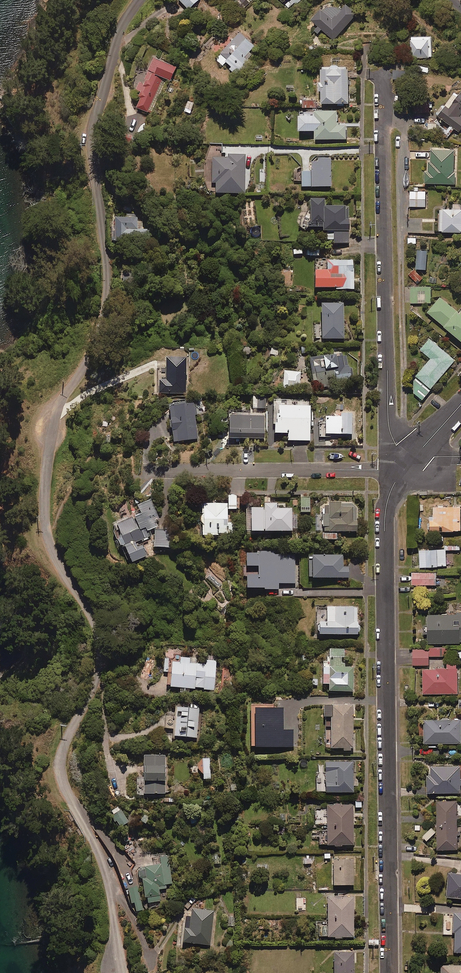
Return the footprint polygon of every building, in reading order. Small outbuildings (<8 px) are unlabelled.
[(189,9),(197,0),(179,0),(189,9)] [(312,20),(318,26),(315,30),(318,33),(321,30),(333,41),(359,15),(348,4),(341,10),(332,0),(331,0),(312,20)] [(245,38),(243,40),(237,35),(217,60),(223,65),(227,61),(232,66),(230,69),(236,73),(257,47),(245,38)] [(432,37),(411,37),(412,58),(432,57),(432,37)] [(142,95),(137,107),(148,112),(163,77),(171,80),(176,67),(154,57),(144,82),(141,81),(136,92),(142,95)] [(321,68),(322,82),(319,82),(319,91),(322,91),(322,104),(350,103),(349,67),(321,68)] [(449,108),(446,106),(439,115),(450,125),(444,133),(448,136),(454,128),(459,132),(460,129),(460,94),(449,108)] [(338,110),(316,110),(316,115),(300,116),(300,131),(316,131),(316,139),(347,139),(346,125),(338,125),(338,110)] [(454,149),(431,149),(431,161),(429,161),(429,171),(426,171),(426,183),(454,183),(454,149)] [(244,154),(225,155),(225,158),(212,158),(212,183),(216,183),(217,193),(245,193),(244,154)] [(331,186),(330,159),(310,159),(311,172),(301,172),(302,187),(331,186)] [(426,191),(410,191),(410,207),(425,207),(426,191)] [(308,222),(308,227),(320,227),(320,234),(324,234),(325,240),(334,240),(334,243),(349,243),(348,207),(324,207),(324,199),(311,200),(311,222),(308,222)] [(460,204),(452,204),(452,210),(440,210),(441,233),(460,232),(460,207),(460,204)] [(144,217),(114,216),(114,242),(144,242),(144,217)] [(355,289),(354,260),(332,261),(332,270),(315,271),(316,288),(337,288),(337,290),(355,289)] [(415,270),(409,275),(418,284),(423,279),(415,270)] [(137,271),(122,271),(122,285),(138,285),(137,271)] [(431,287),(411,287),(411,303),(431,303),(431,287)] [(440,297),(428,312),(460,339),(460,311),(460,313),(440,297)] [(343,304),(322,304),(322,340),(344,339),(343,304)] [(455,360),(429,339),(420,350),(431,358),(414,380),(414,393),(423,400),(455,360)] [(311,345),(301,346),(301,353),(312,353),(311,345)] [(348,368),(347,354),(311,357),(312,380),(320,380),(320,387),(337,386),(337,382),(352,381),(351,368),(348,368)] [(185,358),(166,358),(167,380),(159,380),(159,394),(186,393),(185,358)] [(300,372),(283,372),(283,389),(300,389),(300,372)] [(266,408),(265,396),(253,396),(253,409),(266,408)] [(197,415),(196,404),(170,406),(173,441),(197,439),(195,415),(197,415)] [(309,406),(278,407),(278,418),(275,418),(275,434),(288,434),(288,441),(310,440),(309,406)] [(264,416),(229,417),(230,439),(264,438),(264,416)] [(352,435),(352,417),(325,417),(325,434),(352,435)] [(200,505),(202,536),(234,535),(234,523),(227,523),(227,510),(237,509),(236,495),(228,496),(229,504),(200,505)] [(309,498),(300,498),(301,512),(310,512),(309,498)] [(161,525),(150,500),(138,505),(141,513),(117,524),(122,536),(117,537),(121,547),(124,546),(131,563),(147,556),(140,540),(151,536),(149,531),(161,525)] [(340,503),(322,504),(324,540),(337,540),(337,532),(357,531),(356,505),(340,506),(340,503)] [(276,504),(264,504),(264,508),(246,508),(246,532),(291,532),(291,510),(276,510),(276,504)] [(434,507),(435,518),(430,518),(430,532),(460,531),(460,508),(460,507),(434,507)] [(169,530),(154,530),(154,547),(169,547),(169,530)] [(447,566),(446,549),(420,550),(420,567),(447,566)] [(275,554),(275,552),(246,553),(247,567),(258,566),(258,576),(247,577),(247,589),(264,589),(264,590),(279,590),(278,584),(295,583),(294,554),(275,554)] [(343,568),(343,555),(310,556),(310,578),(348,578),(348,568),(343,568)] [(437,573),(413,573),(412,585),(436,585),(437,573)] [(327,624),(318,625),(319,636),(358,634),(356,606),(326,608),(327,624)] [(429,615),(429,625),(423,625),(423,634),(429,634),(429,644),(460,642),(460,614),(429,615)] [(445,656),(445,648),(413,650),(414,665),(430,665),(429,657),(445,656)] [(344,650),(330,650),(330,662),(323,663),(323,685),(329,685),(330,693),(353,692),(353,668),(346,668),(344,664),(344,650)] [(206,655),(206,664),(172,662),(170,687),(214,690),(216,655),(206,655)] [(459,693),(458,668),(423,669),(424,694),(459,693)] [(198,705),(175,705),(175,717),(166,717),(166,730),(175,730),(175,737),(198,738),(198,705)] [(332,749),(343,749),(343,752),(350,751),(350,749),(353,749),(353,706),(325,706),(325,727),(331,727),(332,749)] [(283,731),(283,709),(254,710),(255,748),(293,747),(293,731),(283,731)] [(425,721),(425,744),(460,743),(460,720),(425,721)] [(165,756),(145,756),(145,794),(165,794),(165,756)] [(200,769),(203,769),(204,780),(210,779),(209,759),(203,759),(203,765),(200,765),(200,769)] [(353,762),(325,763),(325,772),(316,772),(317,794),(353,793),(353,762)] [(460,766),(431,767),(431,775),(428,775),(428,794),(460,792),(460,774),(460,766)] [(458,801),(438,801),(438,850),(458,850),(458,801)] [(320,845),(328,845),(328,846),(353,846),(353,805),(314,806),(314,810),(312,810),(312,815),(314,815),(315,832),(312,832),(312,839),(320,839),(320,845)] [(129,823),(123,813),(114,819),(120,828),(129,823)] [(171,883),(168,855),(159,857),(160,865),(142,868),(147,903),(160,901),(158,889),(166,888),(165,884),(171,883)] [(311,859),(303,859),(304,872),(312,871),(311,859)] [(353,861),(334,861),(335,886),(354,886),(353,861)] [(450,874),(448,898),(460,899),(460,874),(450,874)] [(354,899),(328,899),(329,925),(320,925),(320,938),(354,938),(354,899)] [(213,911),(192,909),(191,920),(185,919),(184,944),(211,945),(213,911)] [(453,914),(452,934),(454,934),(454,954),(460,954),(460,914),(453,914)] [(334,954),(334,972),(354,972),(354,954),(334,954)]
